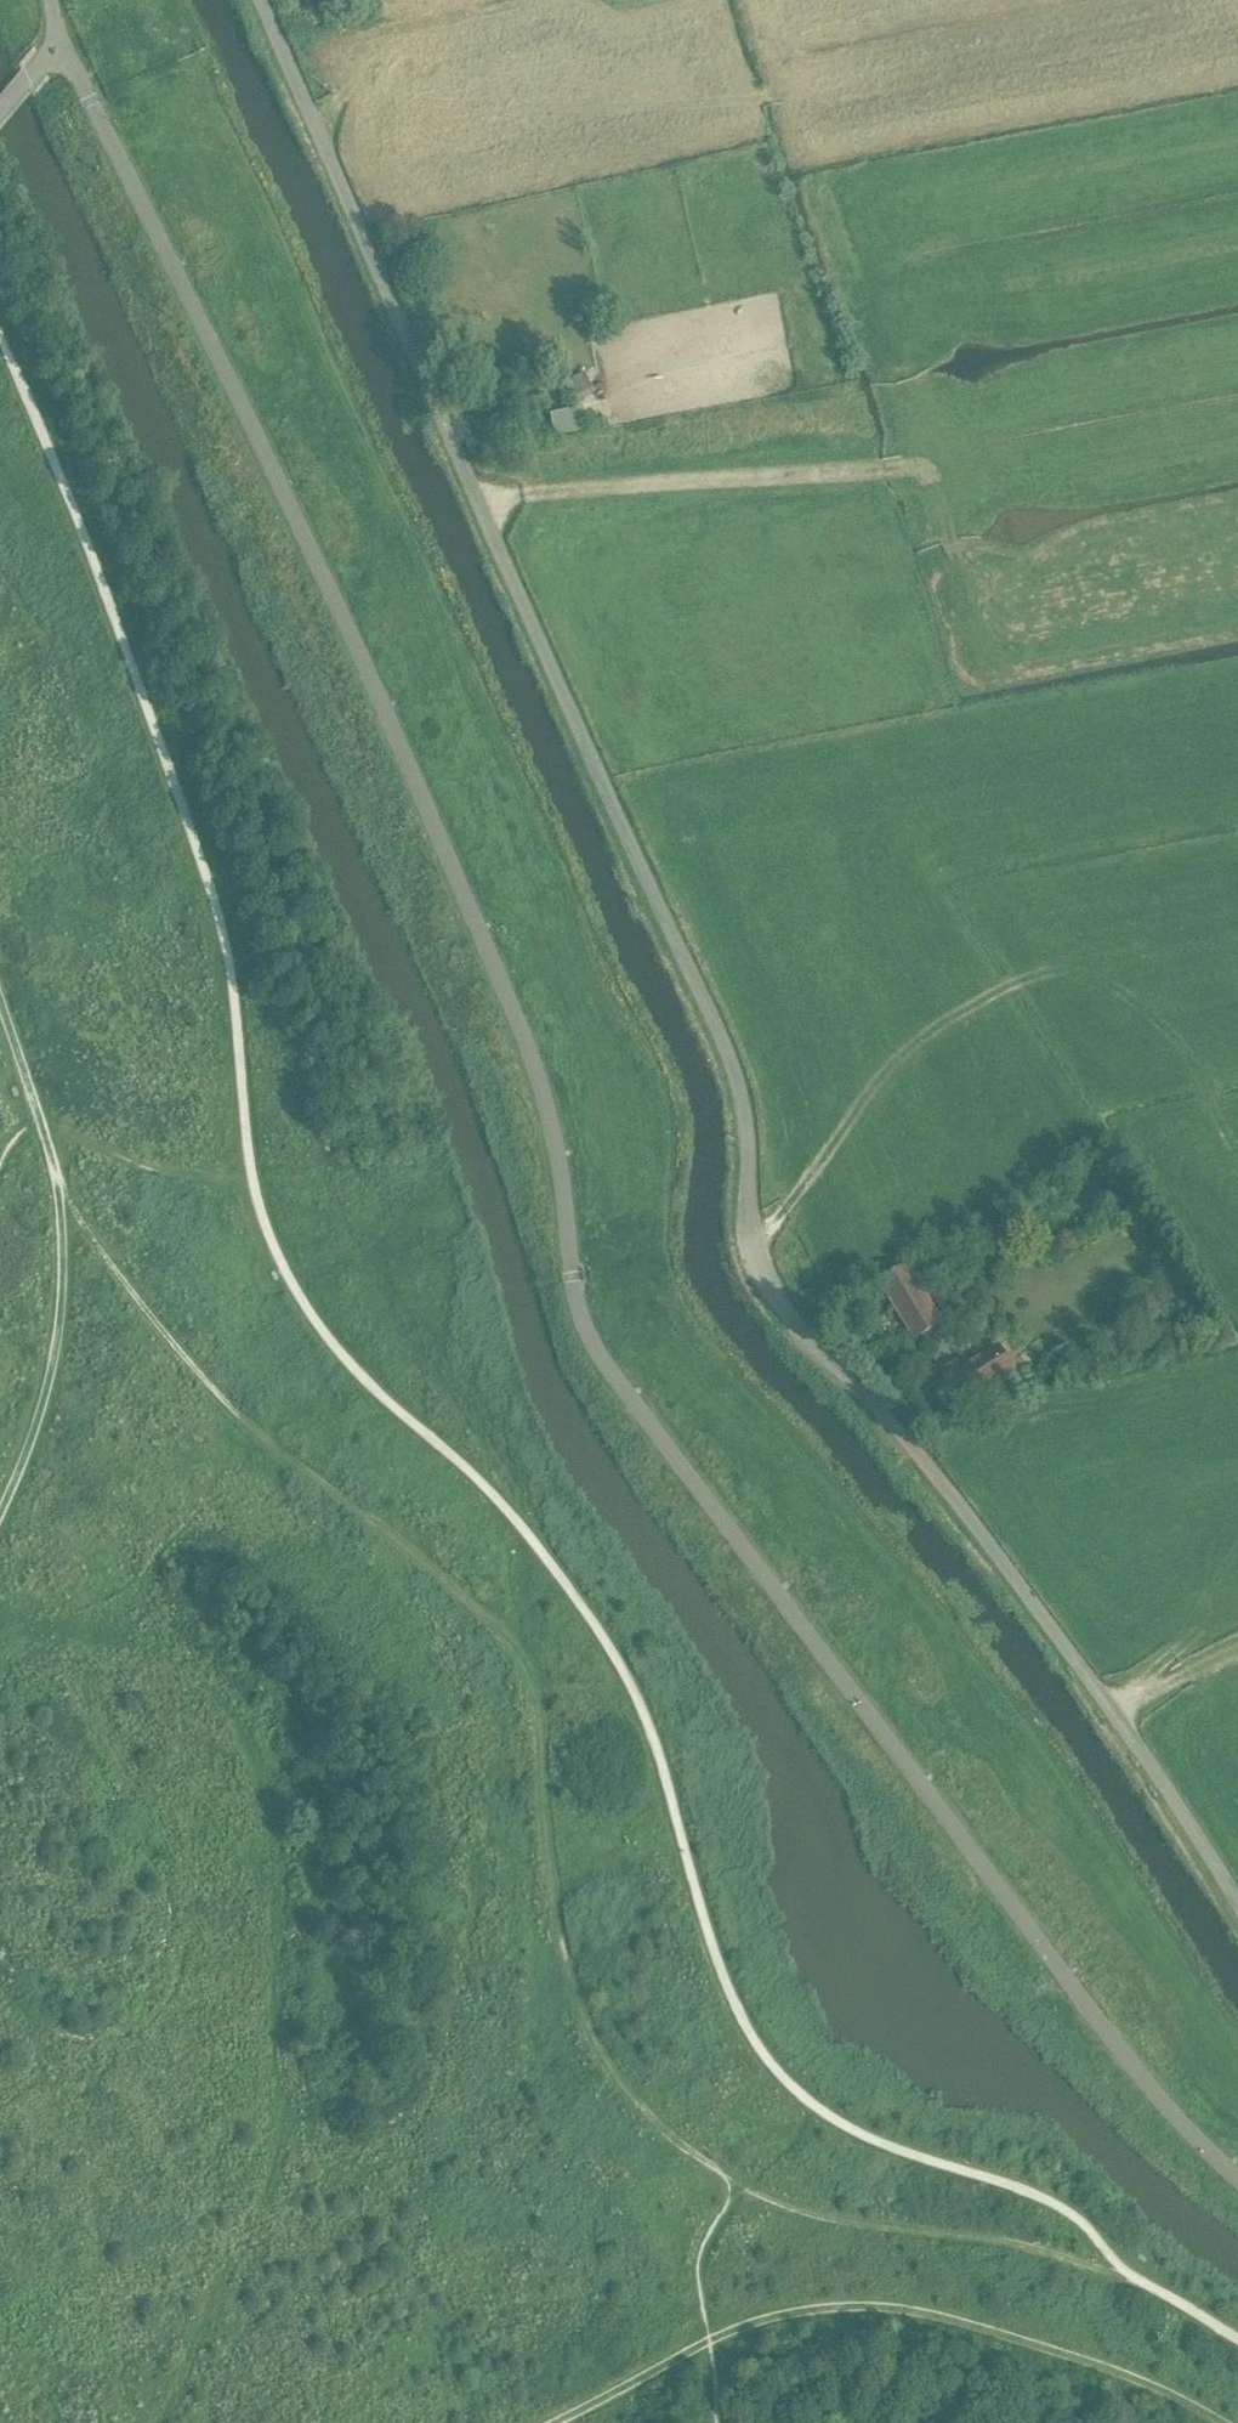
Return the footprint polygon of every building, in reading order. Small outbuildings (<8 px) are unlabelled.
[(938,1317),(907,1268),(882,1283),(913,1333),(938,1317)] [(949,1412),(1006,1377),(991,1352),(962,1370),(957,1361),(942,1370),(947,1379),(934,1387),(938,1393),(935,1394),(943,1407),(945,1406),(949,1412)]
